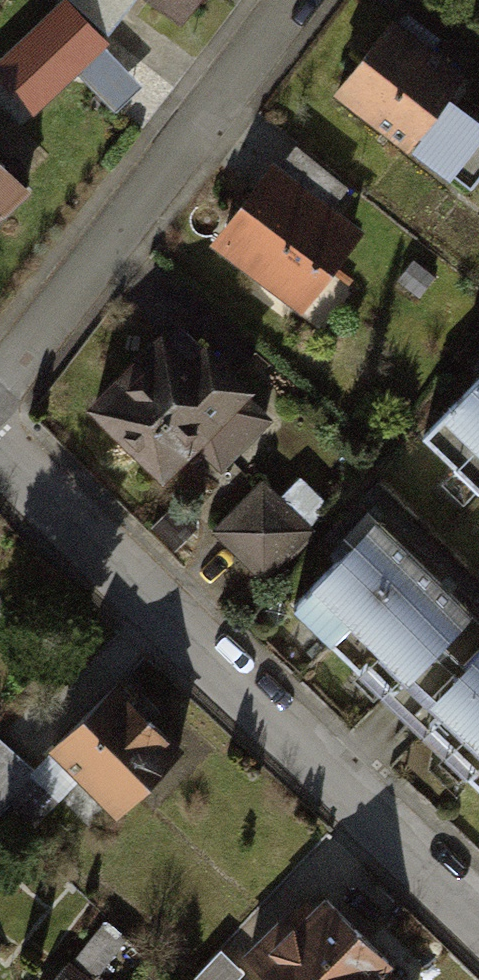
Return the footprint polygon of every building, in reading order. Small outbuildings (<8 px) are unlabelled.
[(179,25),(198,0),(147,0),(179,25)] [(82,24),(23,71),(49,103),(108,57),(82,24)] [(408,32),(350,108),(412,156),(471,79),(408,32)] [(464,102),(478,113),(478,82),(464,102)] [(42,202),(0,159),(0,244),(42,202)] [(284,181),(231,254),(311,312),(364,240),(284,181)] [(160,330),(86,406),(193,510),(267,435),(160,330)] [(427,445),(478,492),(478,389),(427,445)] [(272,486),(219,538),(265,585),(318,533),(272,486)] [(297,610),(402,707),(478,623),(478,616),(377,523),(297,610)] [(440,728),(478,767),(478,689),(440,728)] [(193,749),(127,692),(64,763),(130,821),(193,749)] [(6,817),(44,772),(0,734),(0,811),(6,817)] [(322,889),(251,959),(272,979),(412,979),(322,889)] [(222,953),(194,979),(248,979),(222,953)] [(79,961),(62,979),(101,979),(79,961)]
